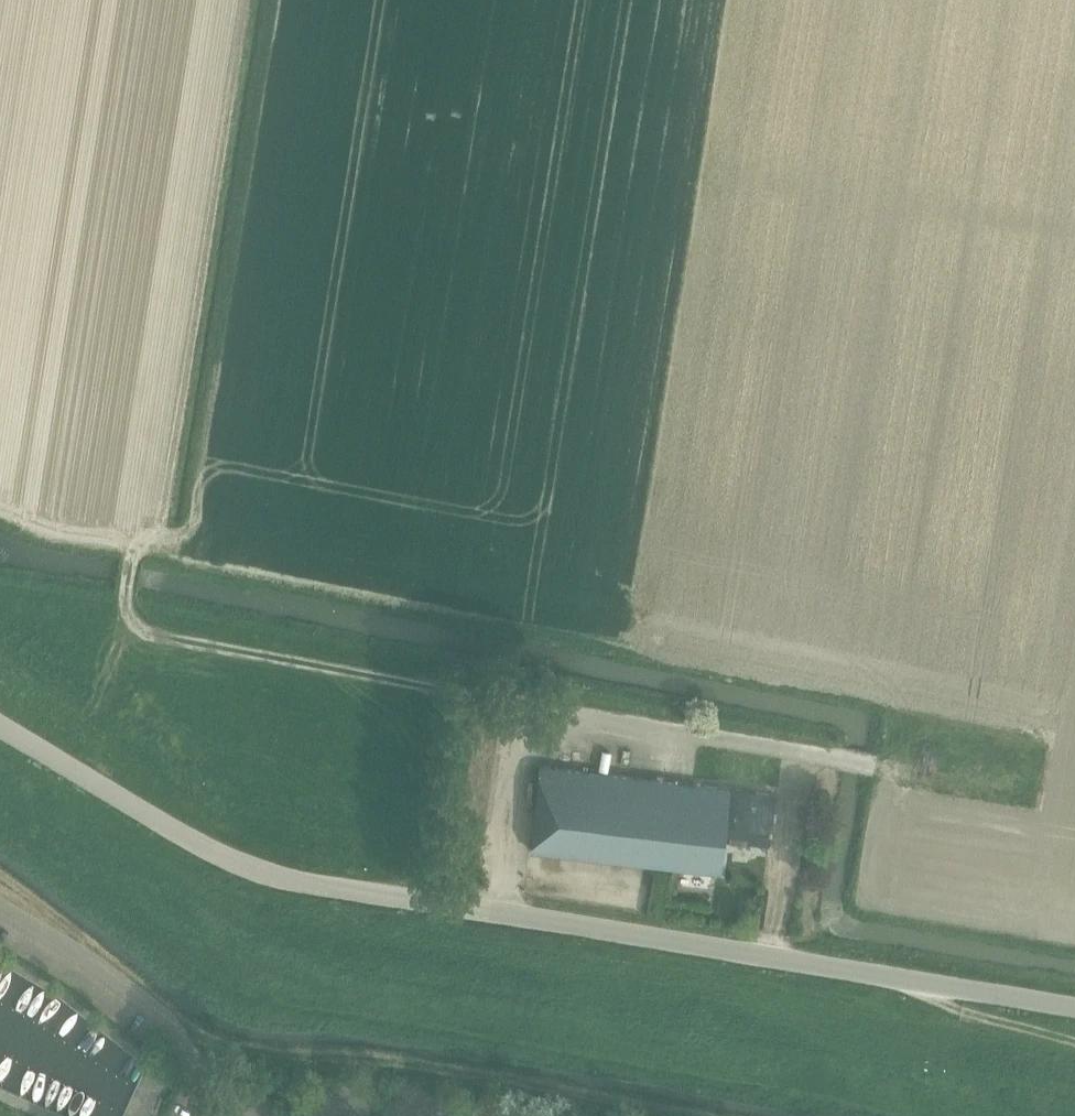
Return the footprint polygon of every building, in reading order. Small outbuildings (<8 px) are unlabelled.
[(776,793),(730,788),(730,786),(541,764),(532,849),(720,871),(724,835),(770,841),(776,793)]
